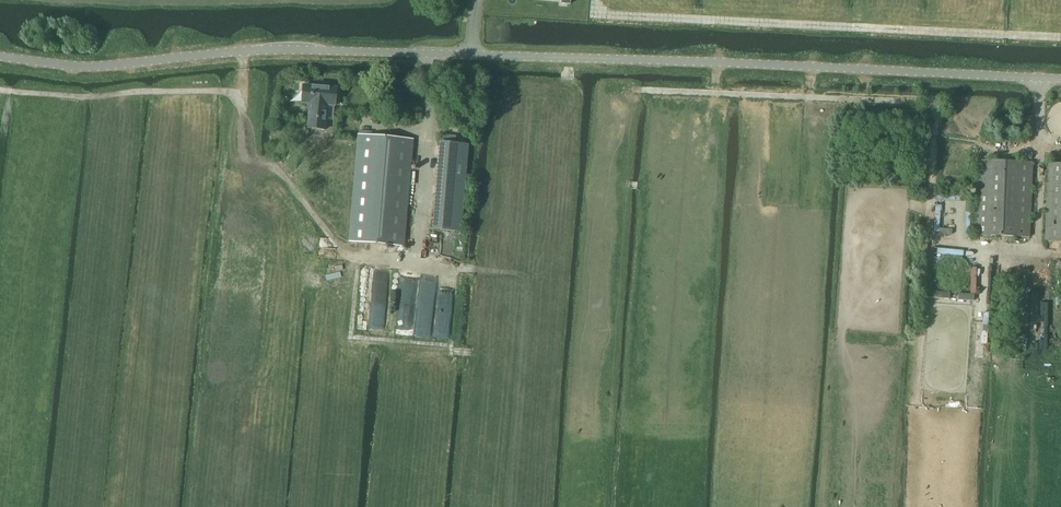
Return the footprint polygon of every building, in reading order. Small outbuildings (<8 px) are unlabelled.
[(307,128),(325,130),(327,105),(335,106),(336,88),(303,85),(301,103),(309,103),(307,128)] [(348,241),(403,246),(413,140),(358,135),(348,241)] [(433,229),(461,232),(468,144),(441,142),(433,229)] [(973,235),(1029,238),(1032,163),(976,160),(973,235)] [(1060,241),(1060,164),(1047,163),(1044,240),(1060,241)]
